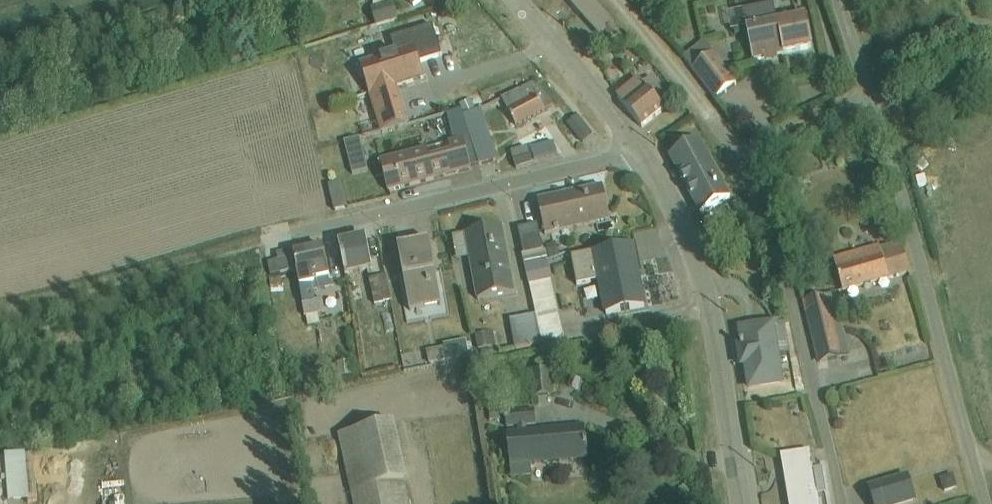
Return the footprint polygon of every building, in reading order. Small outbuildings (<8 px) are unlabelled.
[(599,36),(605,32),(613,41),(621,34),(613,24),(615,22),(595,0),(567,0),(599,36)] [(393,2),(371,10),(376,26),(398,18),(393,2)] [(745,12),(748,29),(747,29),(748,33),(745,35),(746,42),(750,43),(753,61),(784,55),(784,54),(813,48),(807,17),(777,23),(773,6),(745,12)] [(391,26),(371,33),(377,50),(388,46),(390,52),(431,37),(423,13),(390,24),(391,26)] [(680,60),(712,100),(732,83),(700,44),(680,60)] [(415,48),(350,68),(359,98),(360,98),(396,86),(424,78),(415,48)] [(640,80),(618,98),(642,128),(664,111),(662,107),(670,101),(651,77),(643,84),(640,80)] [(533,83),(502,99),(516,126),(553,106),(543,91),(533,83)] [(396,86),(360,98),(367,119),(375,116),(381,134),(408,125),(396,86)] [(482,108),(464,116),(469,133),(471,138),(479,164),(479,165),(497,160),(482,108)] [(463,109),(447,114),(453,137),(469,133),(464,116),(463,109)] [(577,117),(568,124),(583,143),(592,135),(577,117)] [(360,138),(344,142),(352,174),(368,170),(360,138)] [(471,138),(464,139),(471,166),(479,164),(471,138)] [(464,139),(380,161),(388,192),(472,170),(471,166),(464,139)] [(701,140),(671,157),(679,173),(702,215),(732,199),(701,140)] [(554,141),(531,148),(534,159),(557,152),(554,141)] [(527,146),(511,151),(516,168),(533,163),(527,146)] [(338,207),(352,204),(346,180),(333,183),(338,207)] [(603,187),(538,201),(546,235),(611,220),(603,187)] [(537,226),(519,229),(524,255),(543,251),(537,226)] [(502,227),(466,234),(470,259),(479,301),(515,293),(502,227)] [(466,234),(453,237),(457,261),(470,259),(466,234)] [(365,239),(340,245),(349,286),(347,286),(352,312),(366,309),(361,283),(369,282),(374,306),(392,302),(387,276),(371,279),(370,272),(372,271),(365,239)] [(400,246),(398,246),(409,313),(442,307),(430,241),(428,241),(428,242),(400,248),(400,246)] [(636,244),(570,257),(576,285),(598,281),(605,316),(645,308),(638,276),(642,275),(636,244)] [(834,261),(843,292),(910,273),(902,244),(881,250),(881,248),(834,261)] [(324,248),(294,255),(308,318),(325,315),(322,301),(315,302),(313,291),(334,287),(333,281),(331,282),(325,253),(324,248)] [(524,255),(522,256),(536,316),(542,340),(564,336),(551,280),(552,280),(546,250),(543,251),(524,255)] [(806,302),(819,362),(840,358),(850,355),(836,295),(806,302)] [(536,316),(511,321),(516,349),(543,344),(542,340),(536,316)] [(741,349),(740,349),(743,366),(747,365),(750,388),(785,383),(780,356),(791,354),(785,324),(759,328),(745,330),(741,331),(744,346),(740,346),(741,349)] [(494,333),(475,336),(477,350),(496,347),(494,333)] [(445,348),(427,351),(429,363),(469,356),(466,341),(444,345),(445,348)] [(548,369),(533,371),(535,397),(551,396),(548,369)] [(534,409),(506,411),(507,427),(517,426),(517,429),(527,428),(526,425),(535,424),(534,409)] [(338,435),(352,503),(409,503),(405,484),(408,482),(395,424),(338,435)] [(585,428),(506,435),(511,476),(532,474),(531,464),(588,458),(585,428)] [(810,451),(783,455),(786,474),(814,469),(810,451)] [(24,454),(3,455),(7,503),(27,501),(24,454)] [(786,474),(786,476),(787,476),(792,503),(820,503),(818,496),(826,494),(822,469),(814,471),(814,469),(786,474)] [(874,503),(904,503),(915,501),(908,478),(870,489),(874,503)]
